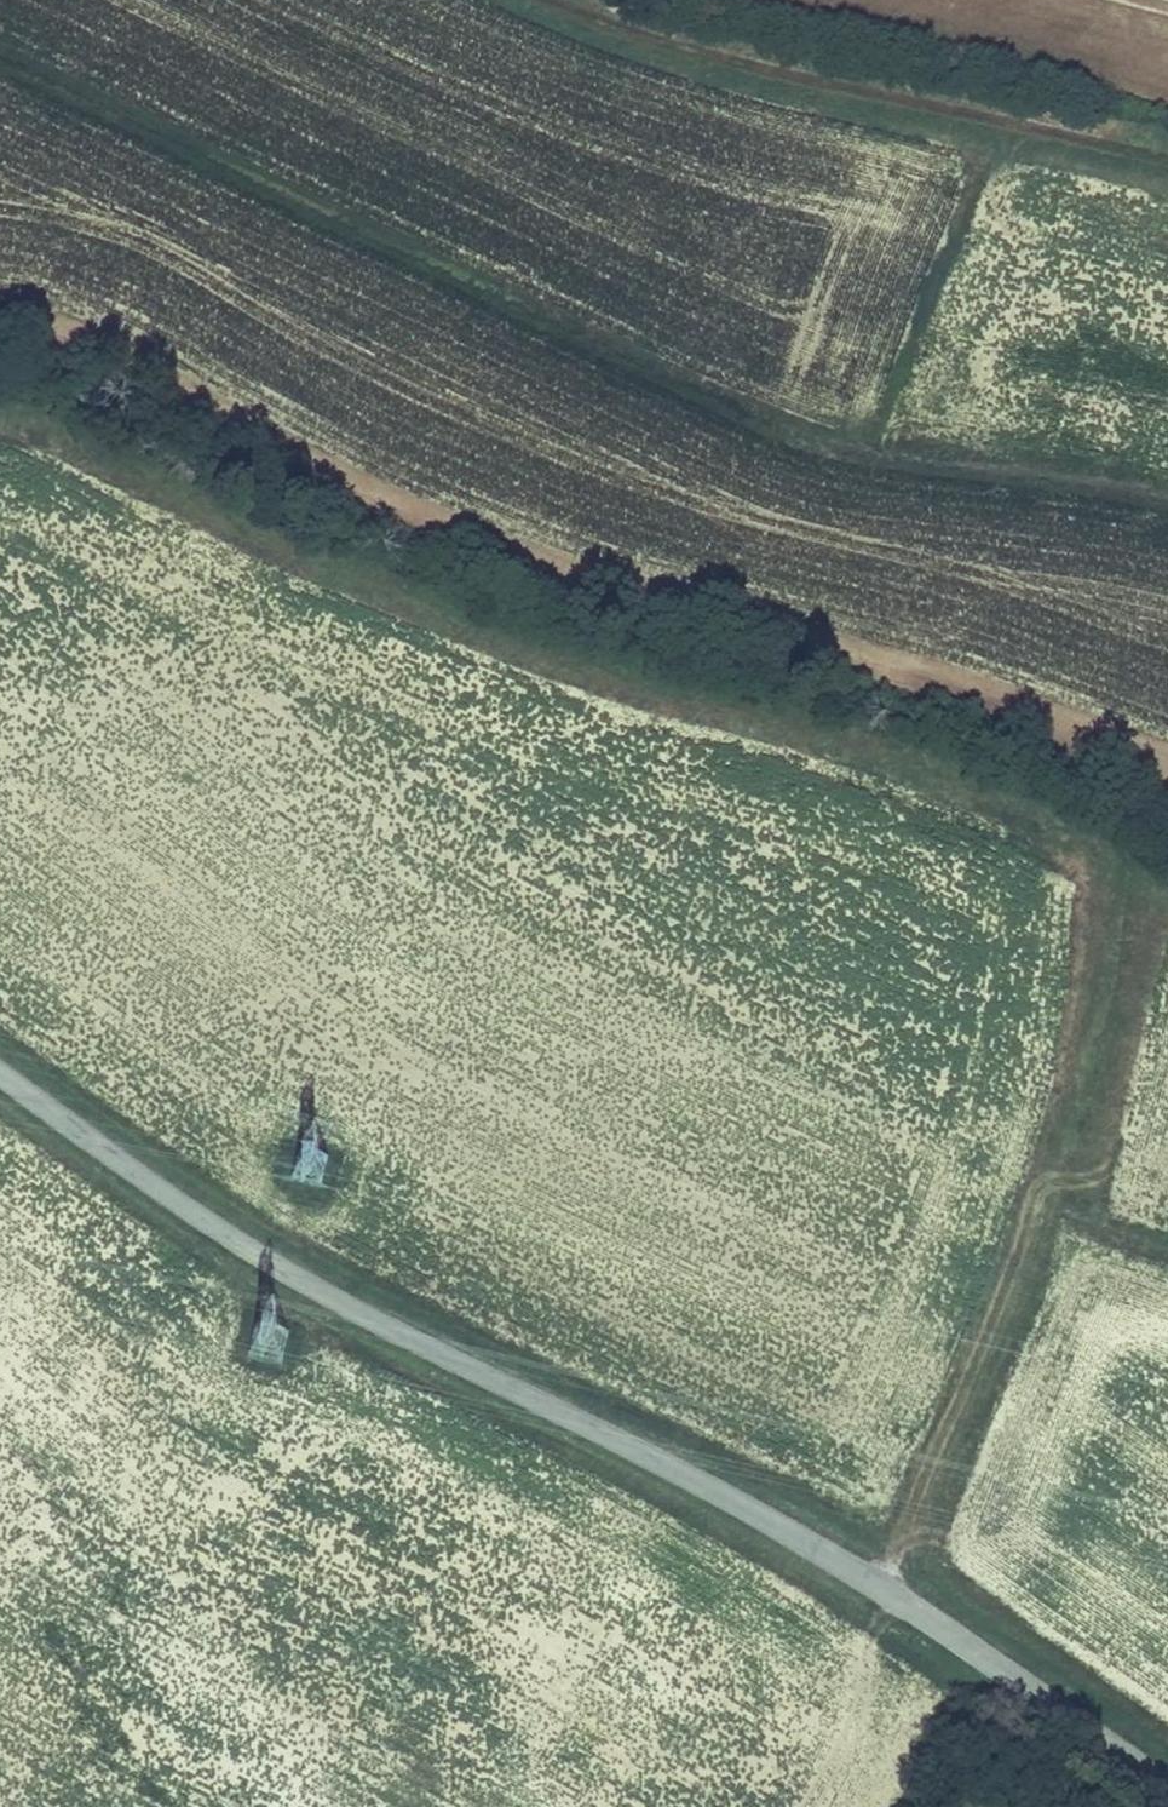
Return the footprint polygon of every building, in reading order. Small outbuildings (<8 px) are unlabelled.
[(303,1151),(295,1174),(318,1182),(326,1158),(303,1151)] [(280,1365),(289,1326),(255,1318),(245,1356),(280,1365)]
